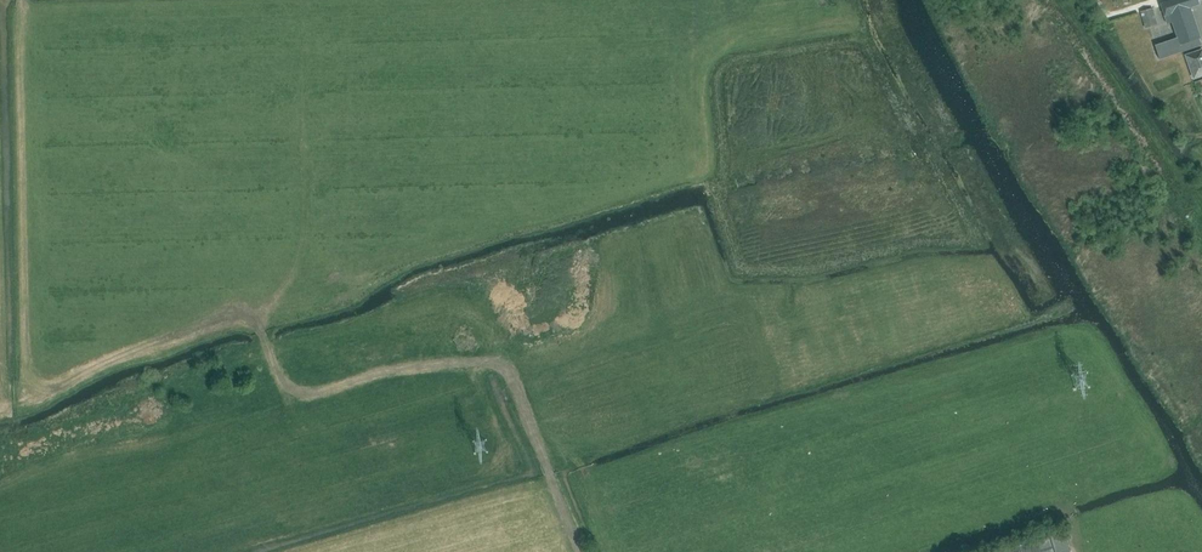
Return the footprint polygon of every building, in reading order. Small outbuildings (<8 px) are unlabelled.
[(1159,61),(1201,47),(1190,9),(1200,6),(1199,4),(1201,3),(1201,0),(1181,0),(1162,6),(1168,26),(1173,24),(1177,39),(1154,46),(1159,61)] [(1152,8),(1140,12),(1145,28),(1157,25),(1152,8)] [(1201,53),(1188,57),(1195,80),(1201,77),(1201,54),(1201,53)]
